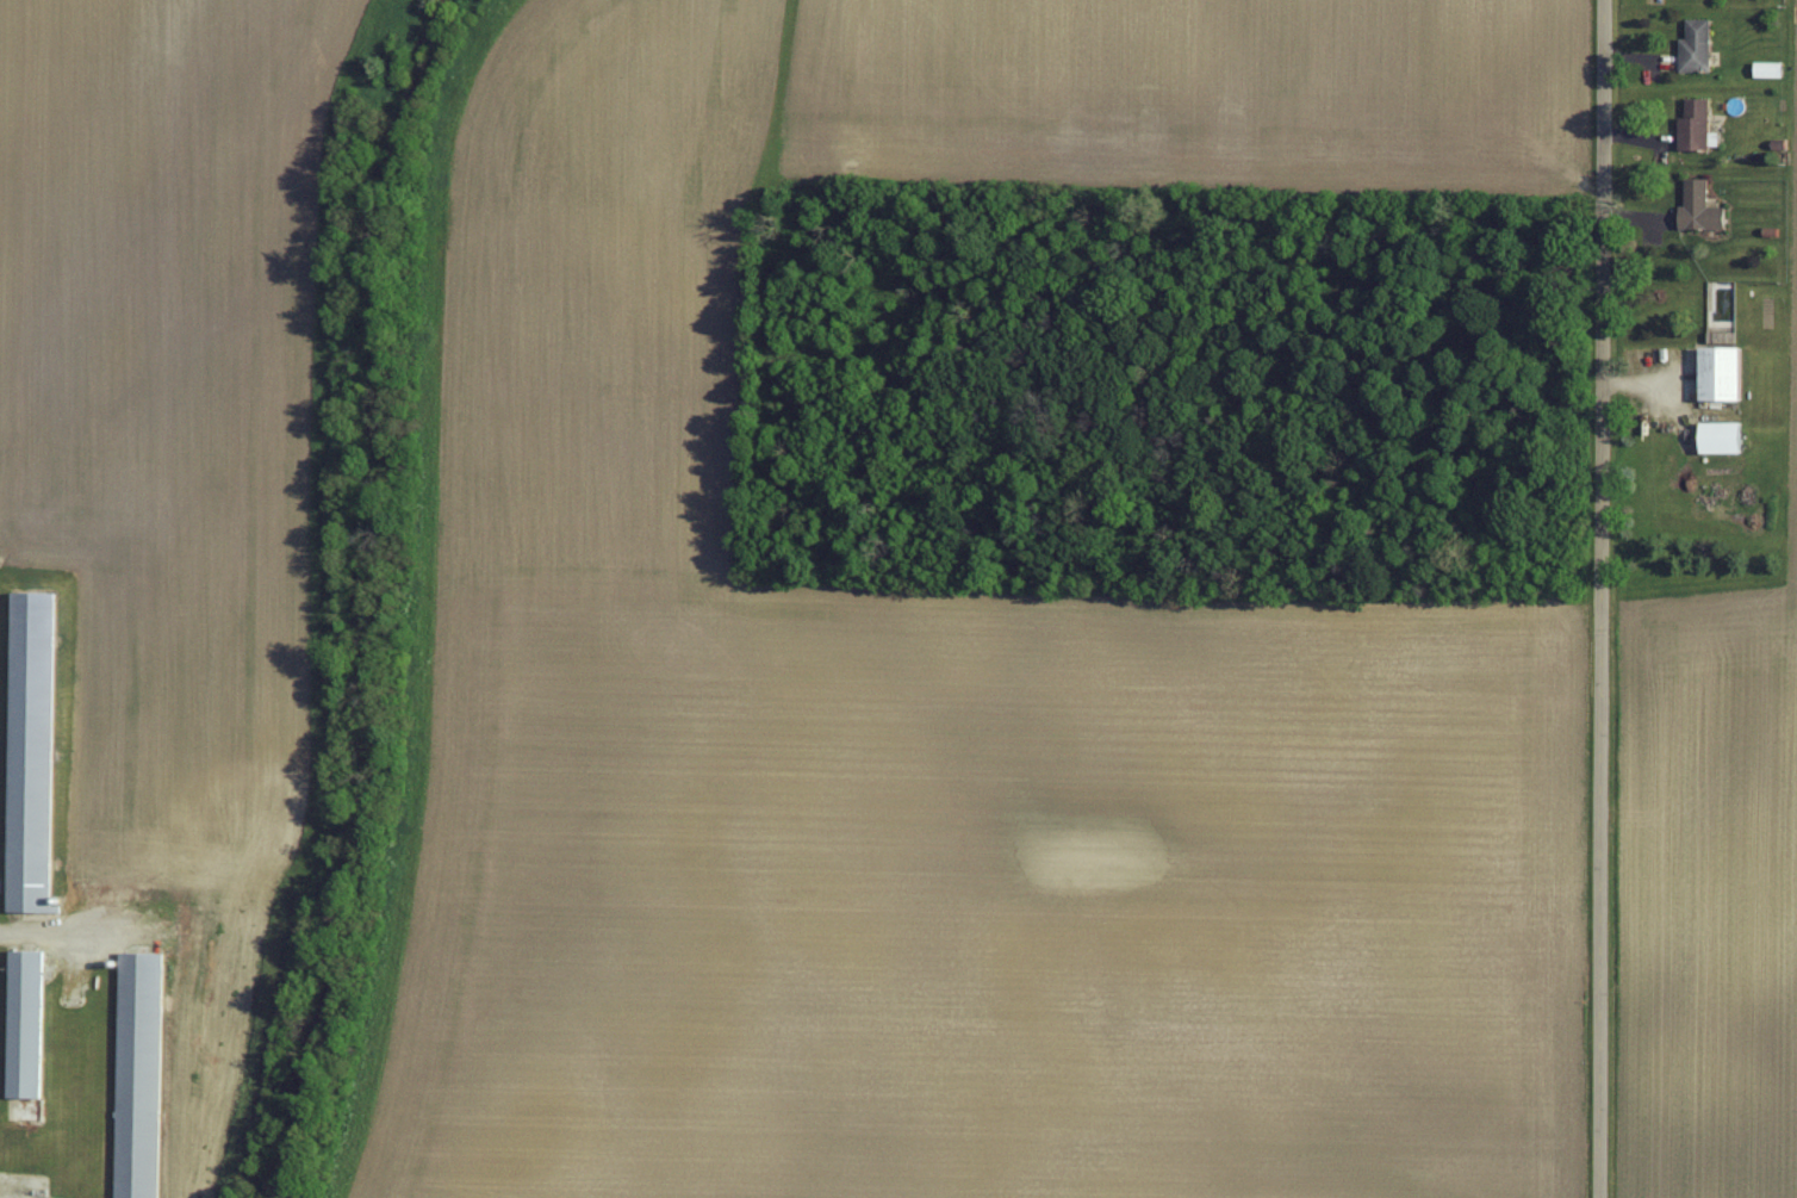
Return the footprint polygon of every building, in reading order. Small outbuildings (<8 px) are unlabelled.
[(12,591),(56,592),(46,906),(4,905),(12,591)] [(8,948),(43,948),(39,1097),(5,1097),(8,948)] [(114,1197),(160,1197),(162,949),(117,949),(114,1197)]
